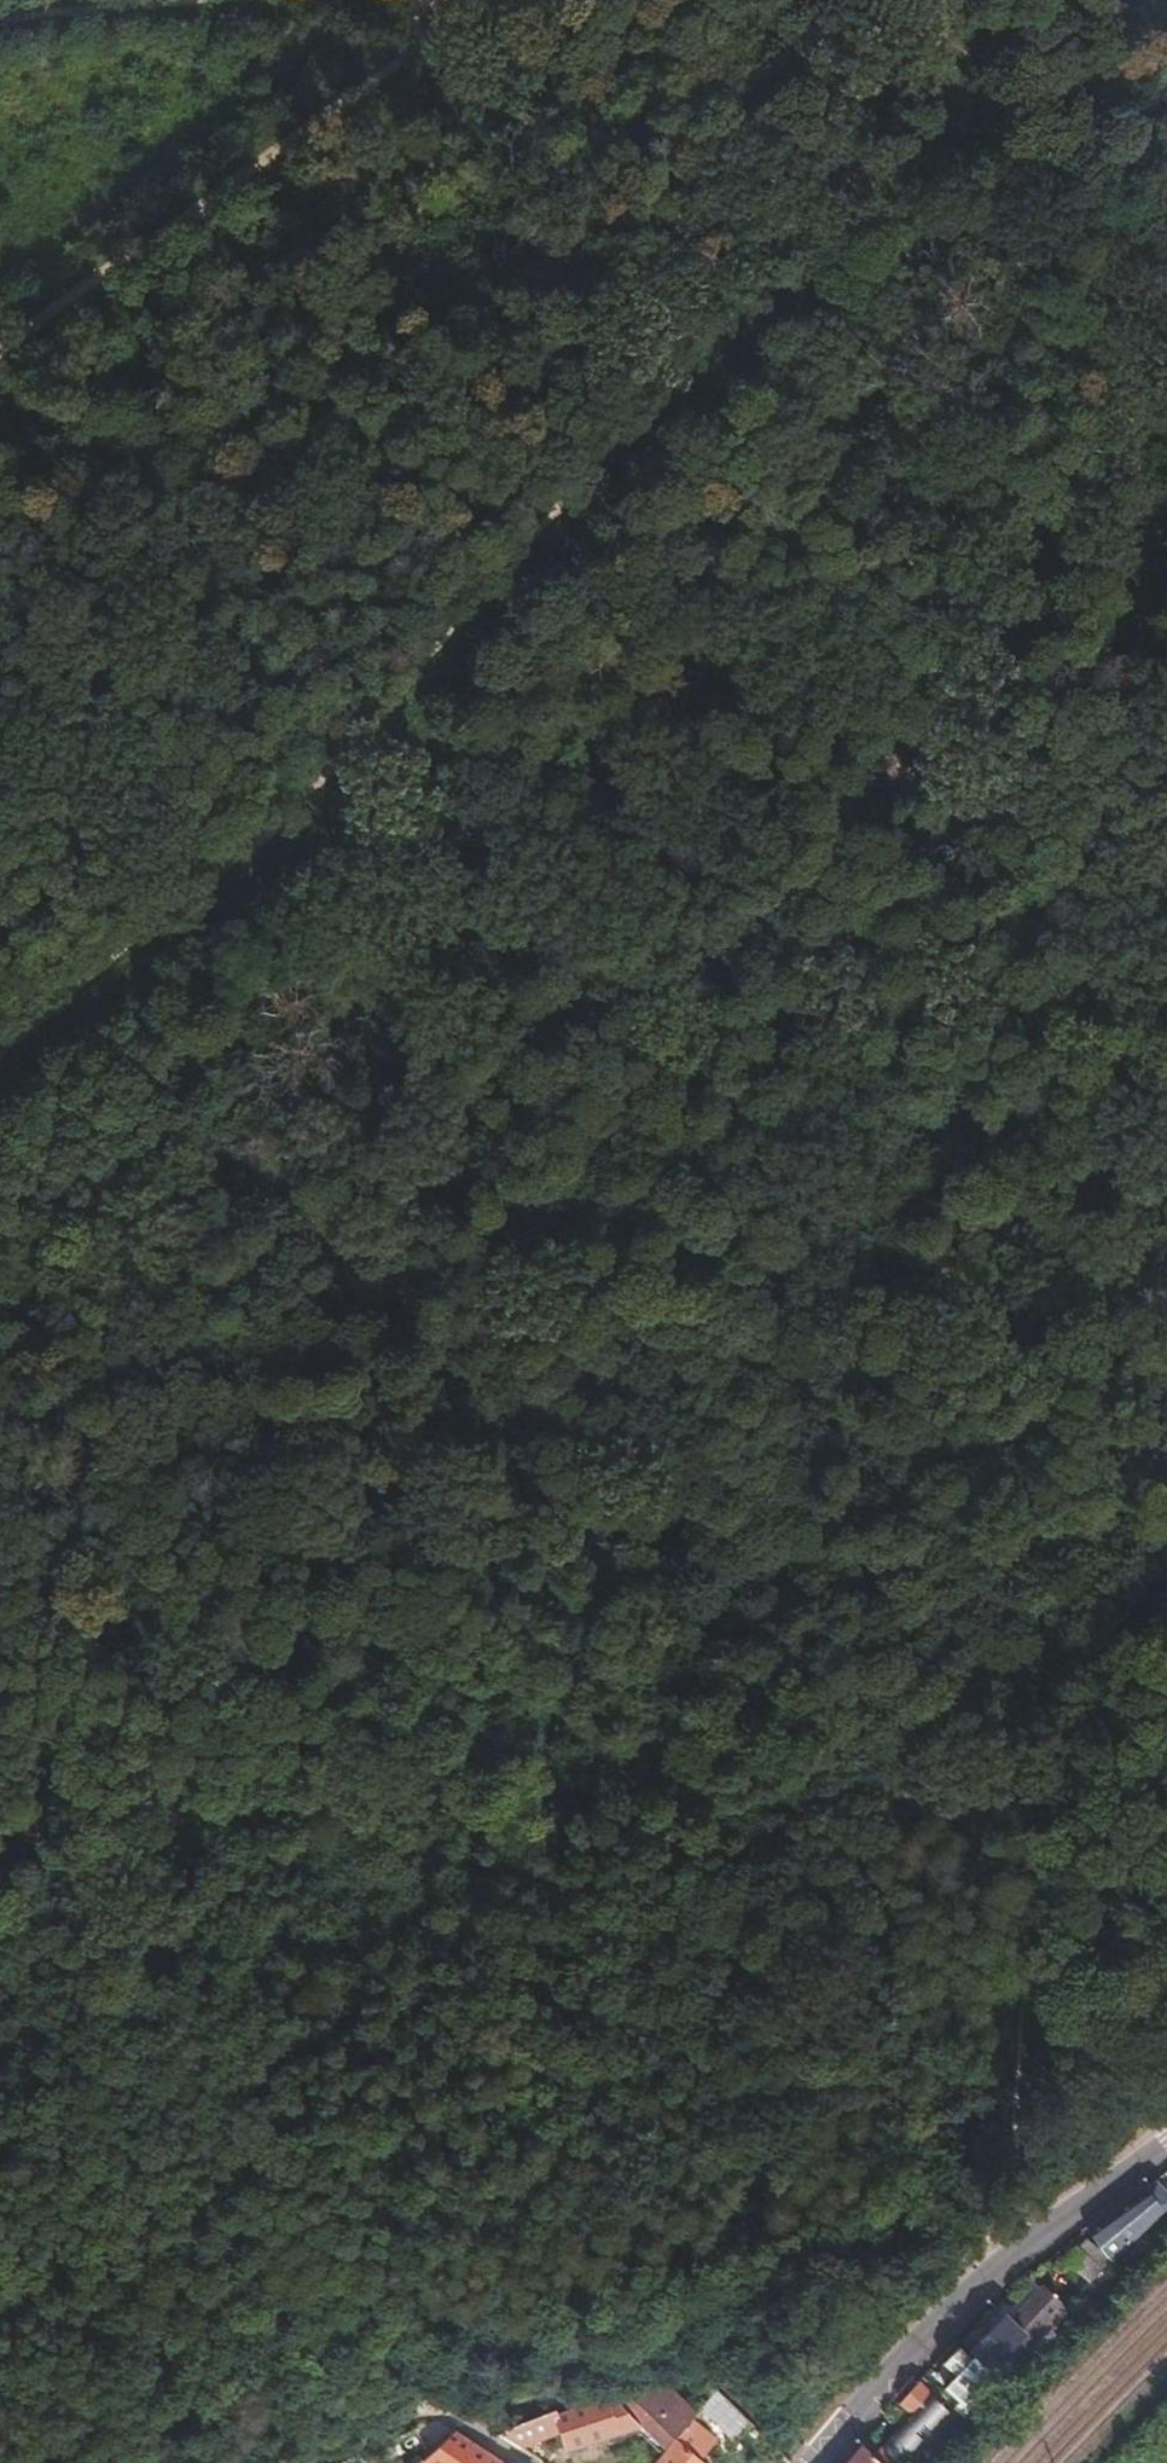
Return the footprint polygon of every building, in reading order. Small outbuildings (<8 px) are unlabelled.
[(1157,98),(1166,111),(1166,90),(1157,98)] [(1110,2261),(1152,2219),(1166,2203),(1166,2199),(1154,2186),(1147,2194),(1145,2192),(1089,2232),(1095,2242),(1102,2250),(1110,2261)] [(1090,2282),(1105,2266),(1083,2243),(1068,2259),(1090,2282)] [(1033,2343),(1066,2307),(1049,2291),(1025,2316),(1021,2312),(1012,2321),(1007,2317),(974,2350),(991,2368),(1024,2335),(1033,2343)] [(954,2410),(962,2418),(993,2384),(957,2349),(943,2362),(955,2374),(945,2386),(961,2403),(954,2410)] [(952,2414),(918,2380),(901,2399),(914,2411),(873,2455),(881,2462),(904,2462),(952,2414)] [(663,2447),(693,2409),(662,2386),(652,2385),(636,2390),(618,2406),(628,2417),(624,2422),(641,2436),(645,2431),(663,2447)] [(555,2417),(553,2413),(523,2422),(499,2434),(513,2443),(527,2436),(558,2429),(565,2447),(599,2436),(620,2428),(609,2398),(555,2417)] [(716,2445),(687,2421),(682,2427),(679,2431),(708,2454),(716,2445)] [(446,2450),(456,2457),(449,2462),(499,2462),(501,2461),(457,2433),(454,2431),(453,2430),(438,2444),(446,2450)] [(679,2431),(667,2446),(689,2462),(701,2462),(708,2454),(679,2431)] [(873,2455),(862,2445),(847,2462),(881,2462),(873,2455)] [(667,2446),(653,2462),(689,2462),(667,2446)]
